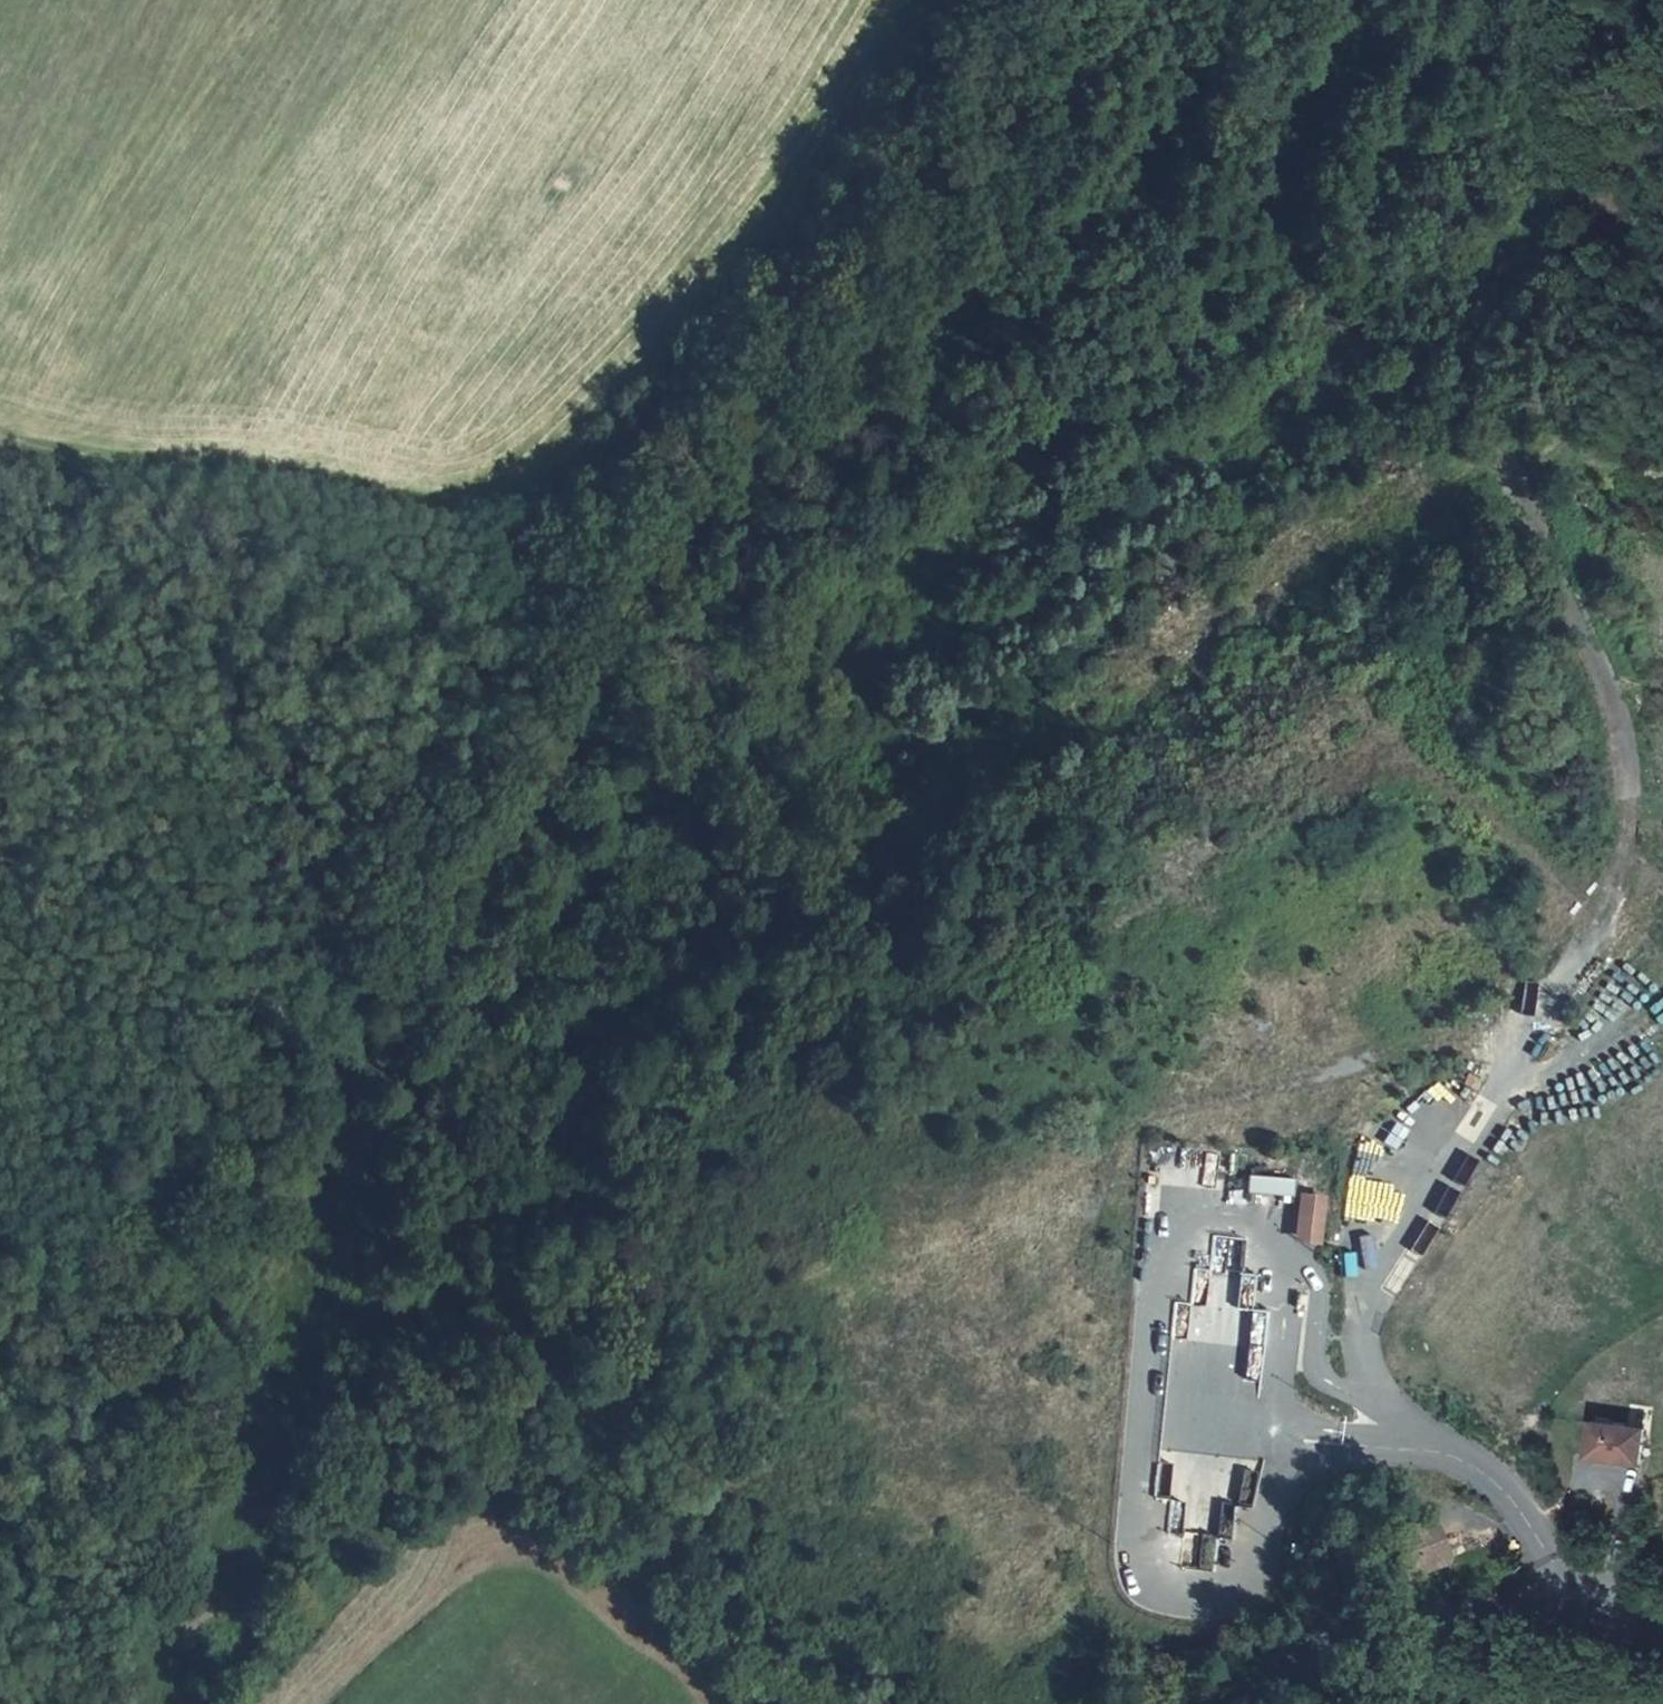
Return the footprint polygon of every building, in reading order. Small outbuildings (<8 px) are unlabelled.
[(1258,1163),(1255,1181),(1302,1186),(1303,1169),(1258,1163)] [(1331,1189),(1316,1188),(1312,1228),(1326,1230),(1331,1189)] [(1595,1446),(1648,1453),(1652,1419),(1600,1412),(1595,1446)] [(1176,1531),(1224,1535),(1227,1502),(1241,1503),(1244,1458),(1174,1453),(1172,1466),(1181,1467),(1176,1531)] [(1440,1508),(1399,1524),(1415,1565),(1456,1550),(1440,1508)]
